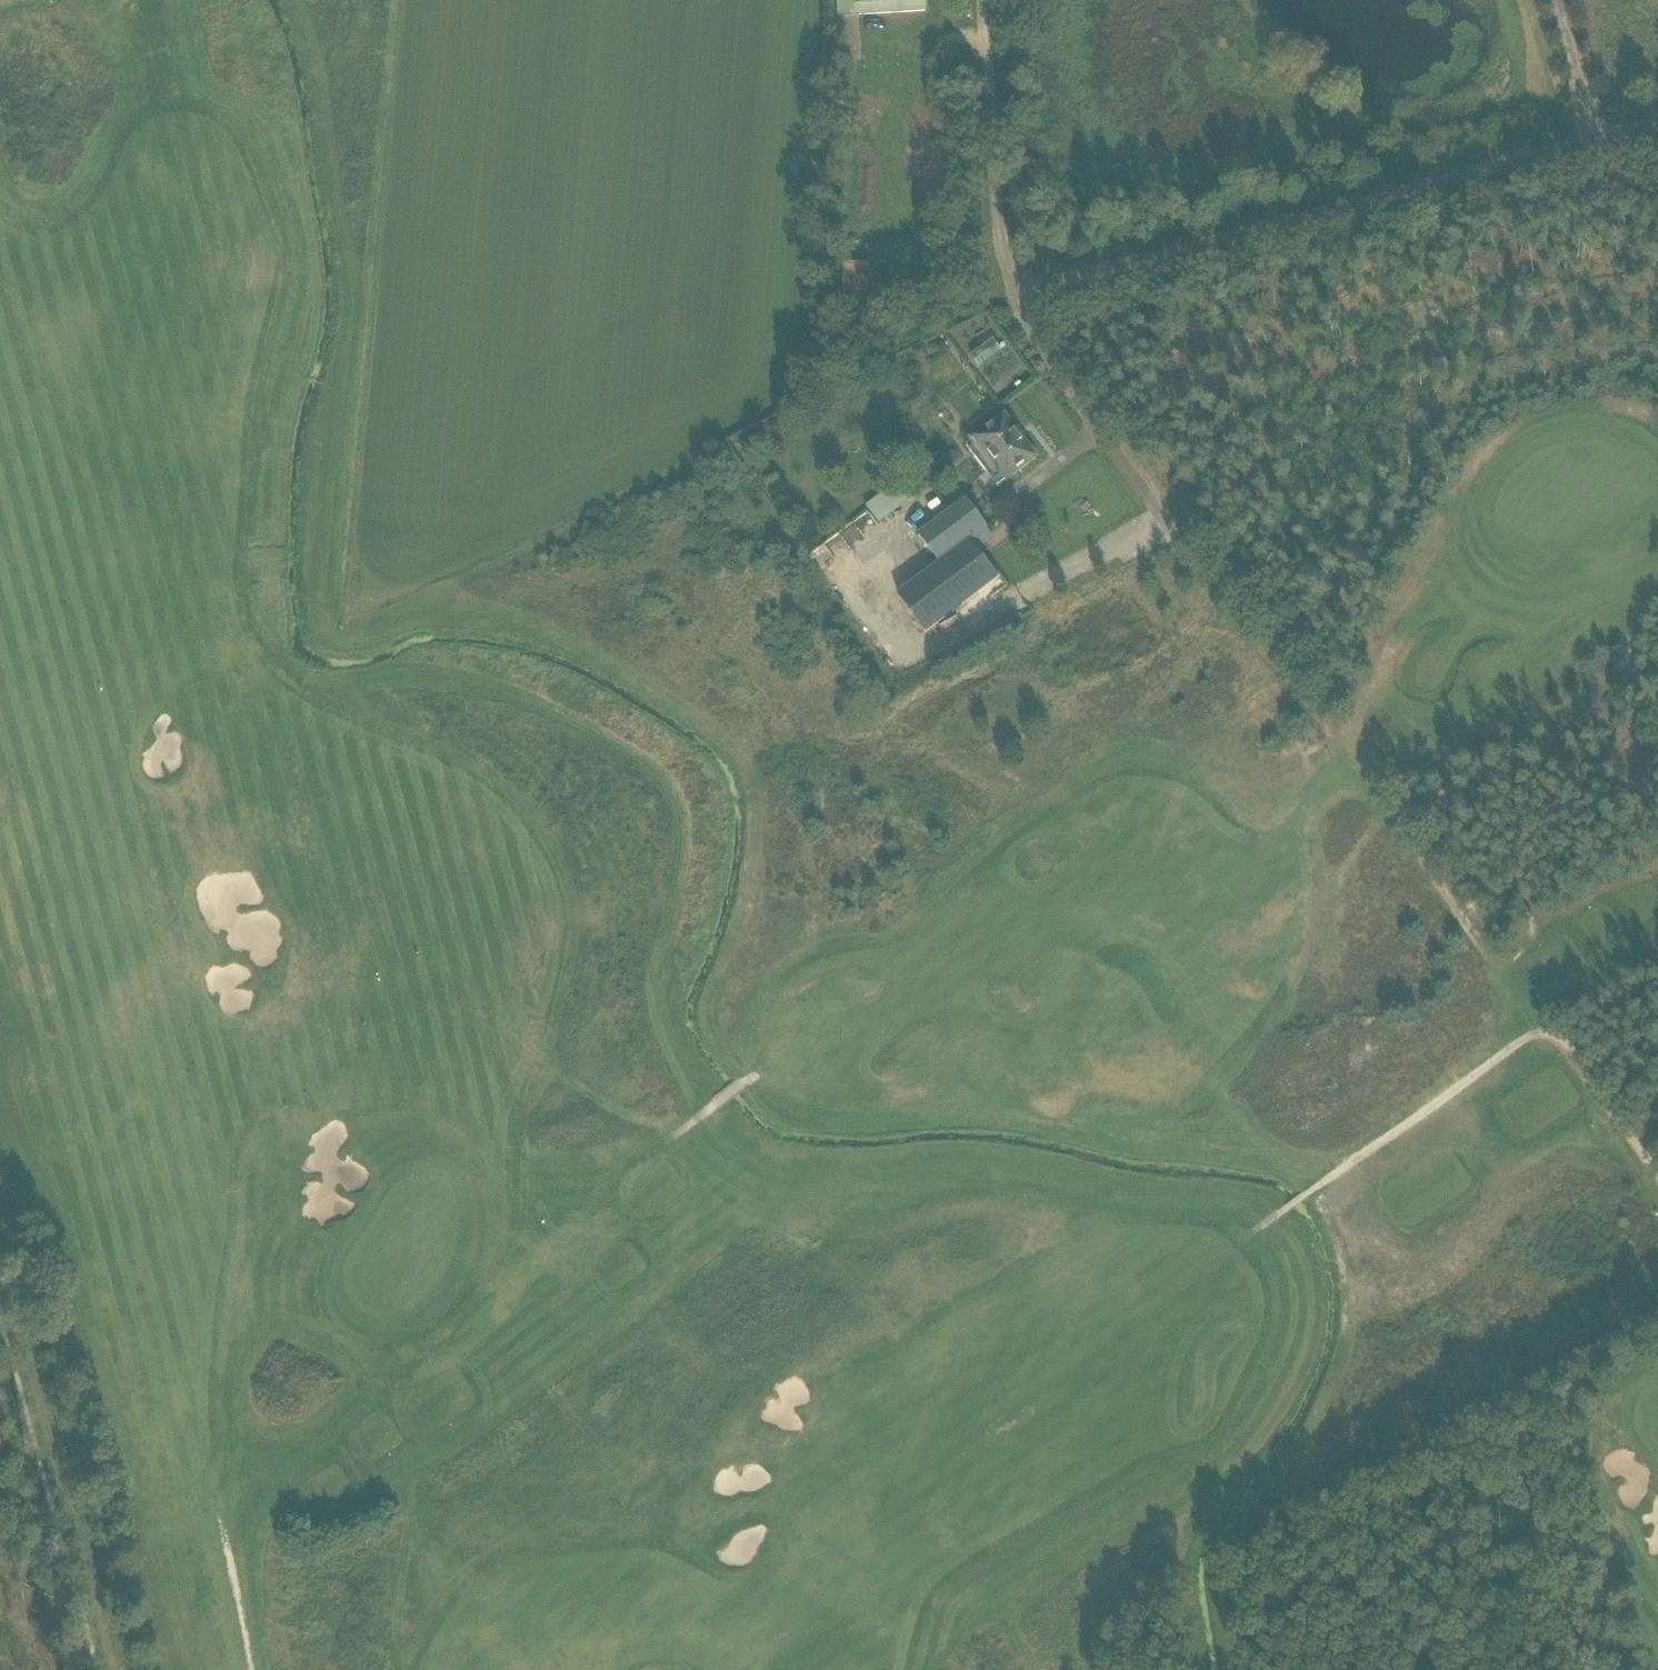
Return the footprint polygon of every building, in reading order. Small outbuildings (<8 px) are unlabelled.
[(866,16),(925,12),(924,0),(838,0),(839,4),(855,3),(856,17),(860,16),(866,16)] [(844,262),(842,292),(866,293),(868,263),(844,262)] [(995,339),(972,355),(980,367),(1003,351),(995,339)] [(921,348),(913,353),(915,358),(922,361),(927,358),(921,348)] [(976,438),(966,446),(997,487),(1036,458),(1004,417),(976,438)] [(879,524),(907,503),(894,485),(865,506),(879,524)] [(967,501),(919,537),(939,563),(969,540),(977,552),(985,547),(995,540),(991,534),(986,527),(967,501)] [(819,568),(854,549),(845,531),(809,550),(819,568)] [(969,540),(939,563),(898,595),(927,633),(998,579),(977,552),(969,540)]
